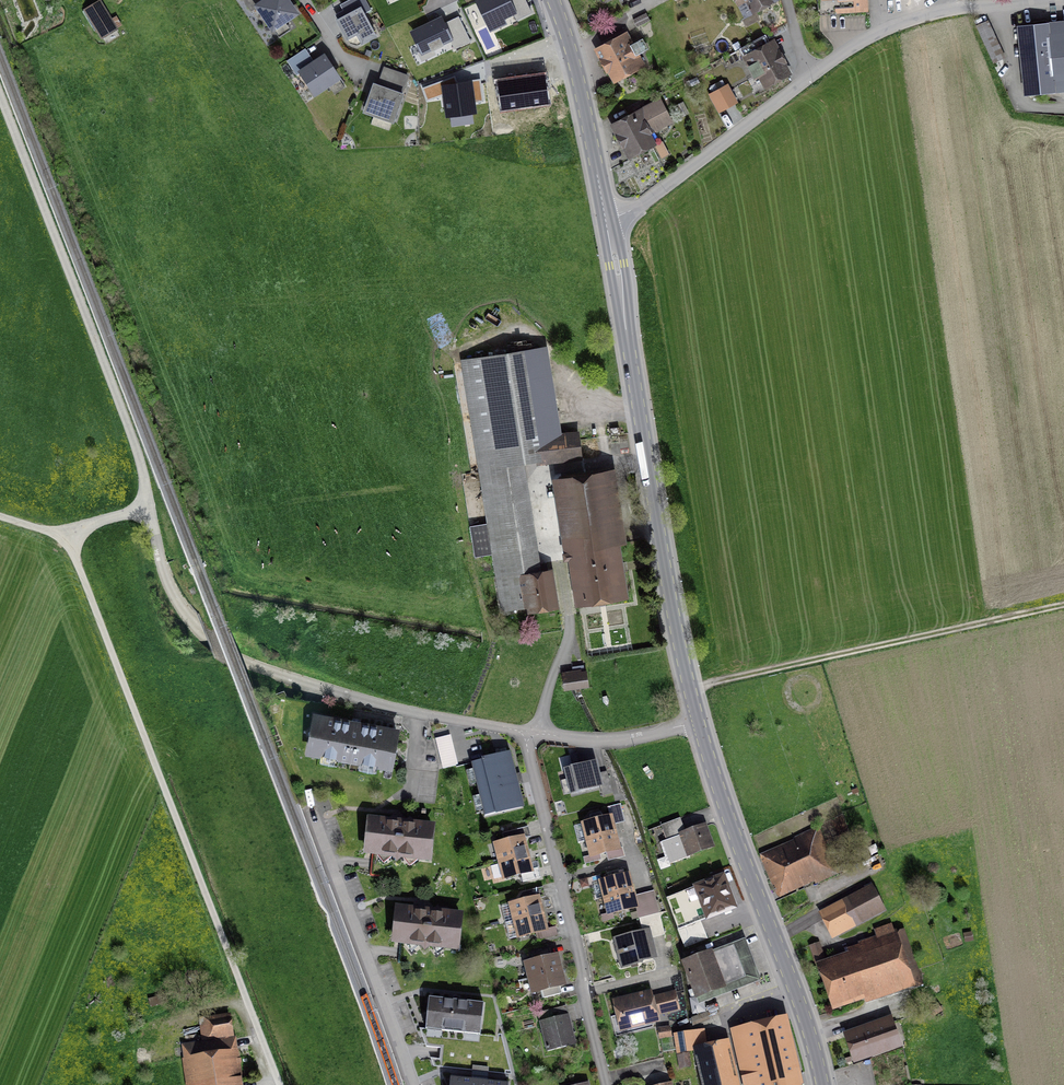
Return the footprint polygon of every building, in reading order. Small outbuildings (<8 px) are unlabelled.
[(99,0),(85,8),(102,37),(116,29),(99,0)] [(250,12),(258,7),(272,29),(295,14),(286,0),(243,0),(250,12)] [(490,32),(508,24),(505,19),(514,14),(516,19),(531,12),(526,0),(475,0),(490,32)] [(776,0),(738,0),(746,17),(777,2),(776,0)] [(825,12),(867,9),(866,0),(825,0),(825,12)] [(360,8),(337,19),(348,41),(359,35),(363,42),(375,36),(360,8)] [(646,13),(632,19),(636,26),(649,20),(646,13)] [(452,40),(442,18),(411,32),(422,54),(452,40)] [(1019,24),(1025,94),(1063,91),(1063,20),(1019,24)] [(626,38),(600,53),(615,81),(642,66),(626,38)] [(790,76),(774,44),(746,59),(762,90),(790,76)] [(304,53),(289,62),(296,75),(300,72),(314,95),(339,80),(325,56),(311,64),(304,53)] [(380,88),(373,86),(364,109),(378,114),(373,125),(388,130),(407,81),(385,73),(380,88)] [(548,104),(544,76),(498,82),(502,110),(548,104)] [(471,83),(443,87),(447,116),(475,113),(471,83)] [(659,104),(614,127),(631,160),(655,147),(649,136),(670,125),(659,104)] [(523,354),(465,362),(489,523),(470,526),(474,556),(493,553),(497,578),(502,577),(528,573),(527,566),(531,566),(516,460),(525,459),(523,443),(535,441),(523,354)] [(619,427),(610,428),(611,436),(620,435),(619,427)] [(577,452),(575,435),(535,441),(523,443),(525,459),(577,452)] [(607,473),(559,480),(577,605),(626,598),(607,473)] [(552,604),(546,564),(531,566),(527,566),(528,573),(502,577),(507,610),(552,604)] [(586,669),(563,673),(566,689),(589,684),(586,669)] [(401,730),(313,716),(306,757),(394,772),(401,730)] [(449,737),(433,740),(440,770),(456,766),(449,737)] [(511,756),(473,766),(487,820),(525,810),(511,756)] [(598,764),(565,771),(571,798),(604,790),(598,764)] [(615,835),(613,828),(611,818),(582,825),(591,860),(619,853),(615,835)] [(436,828),(368,822),(364,859),(433,866),(436,828)] [(681,840),(665,846),(672,867),(717,851),(708,826),(679,836),(681,840)] [(820,829),(761,858),(777,901),(834,879),(828,848),(820,829)] [(528,859),(526,849),(523,838),(495,845),(503,879),(531,872),(528,859)] [(632,889),(630,884),(628,876),(601,882),(609,913),(636,906),(632,889)] [(726,877),(668,897),(684,945),(705,938),(700,923),(737,911),(726,877)] [(873,889),(820,916),(833,942),(886,915),(873,889)] [(511,907),(514,919),(505,921),(510,939),(546,930),(542,916),(541,909),(538,900),(511,907)] [(464,916),(397,910),(393,948),(461,955),(464,916)] [(851,955),(817,966),(833,1017),(916,990),(914,985),(923,982),(907,930),(849,948),(851,955)] [(647,932),(616,939),(623,965),(654,957),(649,939),(647,932)] [(747,943),(685,965),(698,1002),(760,981),(747,943)] [(560,971),(558,963),(556,956),(525,963),(532,993),(564,986),(560,971)] [(655,992),(613,1001),(620,1034),(660,1026),(658,1018),(680,1013),(676,994),(656,999),(655,992)] [(485,1006),(430,1000),(426,1032),(481,1038),(485,1006)] [(570,1016),(542,1023),(549,1054),(577,1047),(570,1016)] [(232,1017),(199,1021),(201,1041),(235,1037),(232,1017)] [(892,1019),(845,1036),(856,1067),(904,1050),(892,1019)] [(730,1033),(743,1084),(795,1084),(778,1021),(730,1033)] [(672,1030),(659,1031),(660,1041),(673,1040),(672,1030)] [(691,1034),(678,1036),(679,1051),(692,1050),(691,1034)] [(697,1052),(705,1084),(734,1084),(725,1045),(697,1052)] [(225,1049),(183,1059),(188,1084),(231,1084),(225,1049)] [(687,1053),(679,1055),(682,1068),(690,1066),(687,1053)]
